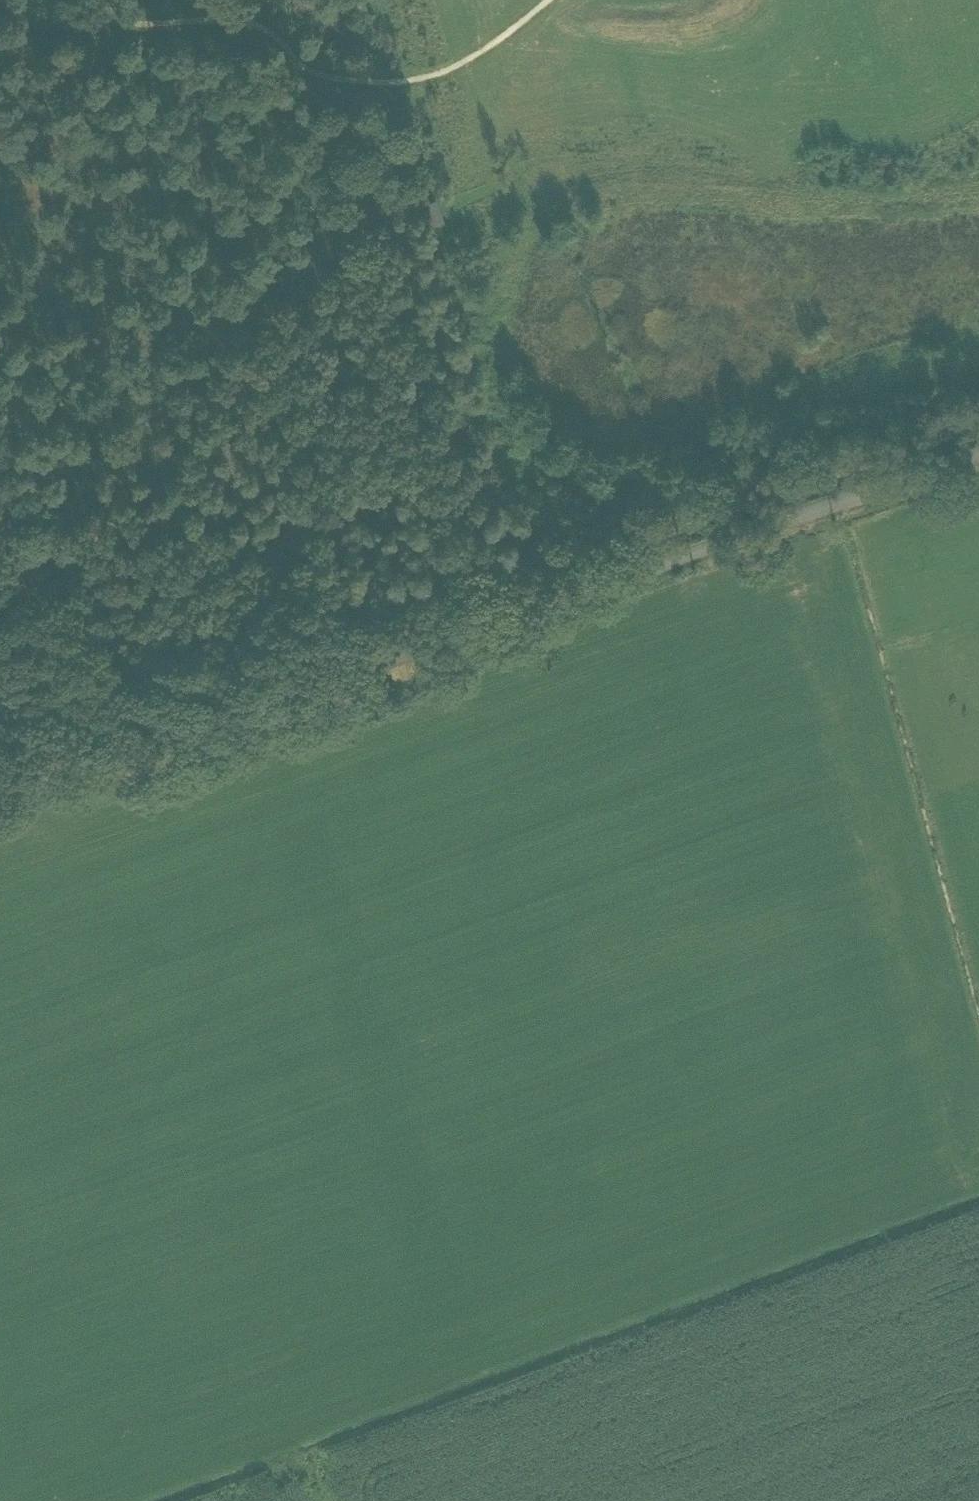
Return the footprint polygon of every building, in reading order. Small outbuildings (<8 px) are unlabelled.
[(434,214),(429,216),(432,226),(439,223),(437,217),(436,213),(434,214)]
